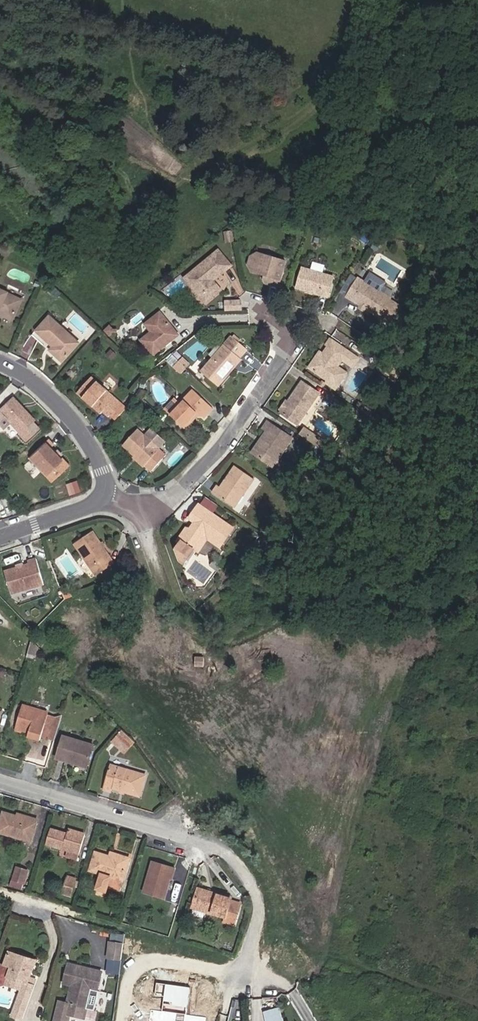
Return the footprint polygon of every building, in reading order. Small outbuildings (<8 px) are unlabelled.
[(233,242),(232,233),(224,235),(226,244),(233,242)] [(359,240),(365,244),(369,237),(363,233),(359,240)] [(377,250),(381,244),(376,241),(372,247),(377,250)] [(210,281),(216,277),(229,267),(218,252),(185,278),(204,302),(209,299),(219,292),(210,281)] [(263,283),(277,286),(284,262),(257,253),(249,258),(247,265),(251,272),(263,275),(263,283)] [(296,288),(326,296),(332,277),(302,268),(296,288)] [(213,304),(228,292),(216,277),(210,281),(219,292),(209,299),(213,304)] [(391,299),(357,278),(345,296),(359,305),(366,309),(379,317),(379,319),(390,326),(401,308),(390,301),(391,299)] [(11,319),(19,301),(0,291),(0,311),(1,312),(0,313),(0,314),(11,319)] [(224,299),(225,310),(241,310),(241,299),(224,299)] [(152,355),(178,336),(160,314),(144,325),(150,333),(140,340),(152,355)] [(60,361),(76,343),(47,317),(34,331),(52,346),(48,350),(60,361)] [(112,334),(113,330),(109,325),(103,330),(109,337),(112,334)] [(183,350),(194,361),(208,347),(198,336),(183,350)] [(240,360),(239,360),(246,351),(230,338),(200,373),(217,388),(229,373),(228,372),(231,368),(232,369),(240,360)] [(313,362),(309,368),(328,381),(337,368),(342,361),(353,368),(359,359),(333,341),(328,347),(322,355),(316,364),(313,362)] [(111,359),(115,355),(110,350),(106,355),(111,359)] [(313,362),(316,364),(322,355),(319,353),(313,362)] [(186,368),(189,364),(182,357),(178,361),(186,368)] [(180,373),(186,368),(178,361),(173,366),(180,373)] [(337,368),(326,384),(332,388),(343,372),(337,368)] [(395,381),(399,374),(389,368),(384,375),(392,379),(395,381)] [(354,393),(356,394),(368,377),(359,370),(344,391),(352,397),(354,393)] [(110,416),(115,420),(126,408),(91,377),(77,393),(90,404),(92,402),(95,405),(93,407),(101,414),(102,412),(109,417),(110,416)] [(376,391),(382,382),(377,379),(372,389),(376,391)] [(386,397),(391,387),(382,382),(376,391),(386,397)] [(297,426),(318,395),(301,383),(290,399),(292,400),(290,402),(288,401),(287,403),(283,403),(279,409),(280,413),(279,414),(297,426)] [(179,405),(169,416),(184,430),(190,424),(192,420),(195,416),(201,417),(203,419),(211,410),(192,392),(179,405)] [(12,395),(0,406),(0,427),(1,428),(7,423),(25,442),(40,428),(34,423),(36,421),(25,409),(23,411),(19,407),(21,405),(12,395)] [(169,416),(179,405),(174,400),(164,411),(169,416)] [(362,422),(365,417),(353,410),(350,414),(362,422)] [(275,455),(278,458),(291,440),(267,424),(262,430),(266,432),(261,439),(263,440),(260,444),(259,443),(252,453),(268,465),(275,455)] [(152,471),(166,456),(157,448),(144,436),(137,429),(123,445),(135,456),(145,464),(152,471)] [(317,437),(304,429),(300,434),(313,443),(317,437)] [(144,436),(157,448),(162,442),(149,431),(144,436)] [(329,446),(317,437),(313,443),(326,452),(329,446)] [(51,482),(68,467),(49,447),(52,445),(47,439),(27,458),(51,482)] [(268,465),(272,467),(278,458),(275,455),(268,465)] [(142,467),(145,464),(135,456),(133,459),(142,467)] [(211,493),(233,508),(253,480),(235,468),(220,489),(217,486),(211,493)] [(211,514),(218,504),(206,495),(198,506),(211,514)] [(198,506),(197,505),(192,513),(197,516),(193,523),(188,529),(178,544),(174,549),(180,560),(188,565),(197,552),(203,543),(201,541),(204,537),(219,548),(232,529),(210,514),(198,506)] [(188,519),(193,523),(197,516),(192,513),(188,519)] [(178,544),(188,529),(184,529),(175,542),(178,544)] [(114,564),(92,531),(74,543),(96,576),(114,564)] [(216,552),(219,548),(204,537),(201,541),(203,543),(197,553),(200,555),(207,546),(216,552)] [(11,594),(43,584),(36,558),(29,561),(30,564),(23,566),(17,568),(4,572),(11,594)] [(194,667),(204,667),(204,657),(195,657),(194,667)] [(16,728),(24,730),(31,733),(29,740),(41,744),(43,740),(50,742),(57,719),(50,716),(51,714),(22,705),(16,728)] [(119,734),(110,744),(117,750),(125,740),(119,734)] [(92,744),(63,736),(56,758),(85,766),(92,744)] [(140,795),(145,775),(110,765),(104,788),(113,791),(114,788),(140,795)] [(0,817),(0,832),(30,840),(36,818),(19,813),(18,816),(2,810),(0,817)] [(69,852),(79,855),(86,833),(68,828),(67,830),(67,833),(62,832),(63,829),(50,826),(45,845),(69,852)] [(77,861),(79,855),(69,852),(67,858),(77,861)] [(114,859),(109,857),(92,852),(87,868),(107,875),(105,885),(118,889),(121,879),(119,878),(126,857),(115,854),(114,859)] [(17,860),(13,873),(22,876),(26,863),(17,860)] [(175,867),(150,860),(141,892),(162,897),(168,879),(171,880),(175,867)] [(73,879),(64,875),(59,889),(68,892),(73,879)] [(201,886),(200,891),(217,896),(219,891),(201,886)] [(217,896),(200,891),(195,905),(226,916),(229,917),(236,897),(232,895),(219,891),(217,896)] [(125,941),(125,934),(111,933),(111,940),(125,941)] [(234,941),(224,938),(222,945),(232,948),(234,941)] [(120,974),(123,942),(109,941),(106,972),(120,974)] [(38,958),(37,955),(31,953),(28,954),(12,948),(8,960),(6,959),(0,975),(0,978),(24,987),(26,980),(30,981),(38,958)] [(103,966),(69,961),(67,981),(78,982),(77,987),(74,987),(72,1001),(92,1004),(94,985),(101,985),(103,966)] [(164,999),(162,1011),(150,1010),(149,1020),(206,1020),(207,1017),(187,1015),(191,988),(156,983),(154,997),(164,999)]
